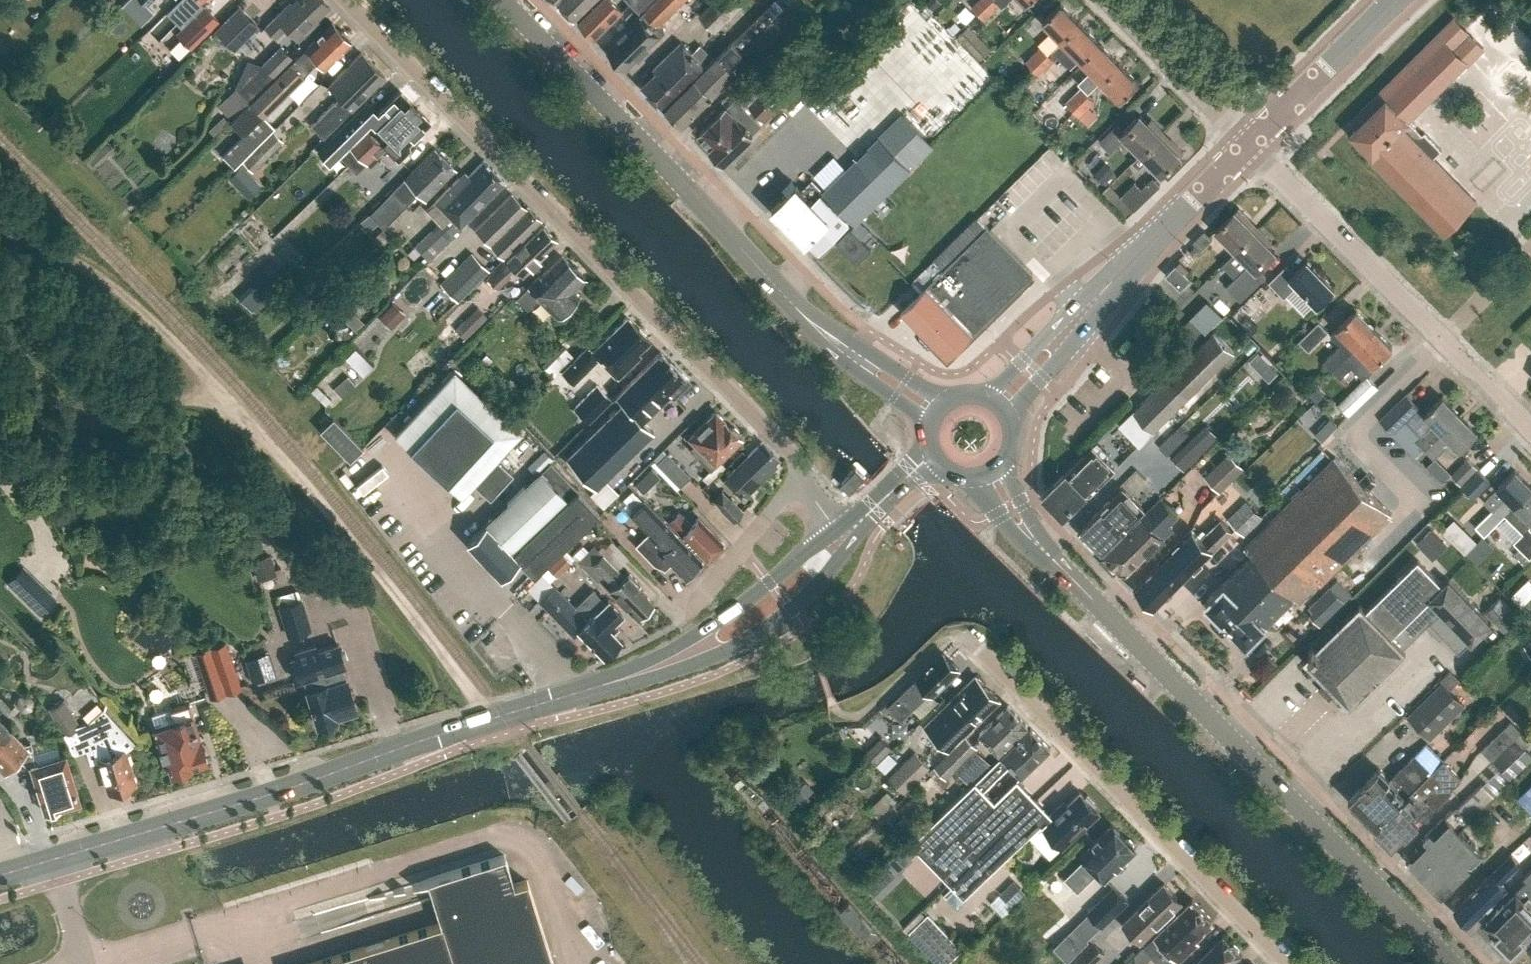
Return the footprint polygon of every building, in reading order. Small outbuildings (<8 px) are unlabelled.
[(328,6),(321,0),(295,0),(292,3),(290,2),(264,26),(275,36),(285,26),(298,39),(311,26),(310,24),(328,6)] [(595,0),(562,0),(558,4),(574,21),(595,0)] [(623,10),(613,0),(601,0),(579,22),(595,38),(623,10)] [(685,0),(628,0),(641,13),(608,47),(609,48),(609,53),(614,57),(618,58),(628,67),(660,35),(655,30),(685,0)] [(748,0),(711,0),(698,13),(717,31),(748,0)] [(941,3),(939,0),(929,0),(926,3),(933,10),(941,3)] [(977,12),(989,0),(976,0),(971,5),(977,12)] [(999,4),(1000,3),(996,0),(989,0),(977,12),(984,19),(999,4)] [(774,2),(715,58),(706,67),(704,65),(661,107),(663,109),(665,108),(681,124),(735,72),(737,74),(781,31),(771,21),(782,10),(774,2)] [(1044,21),(1063,40),(1080,23),(1061,3),(1044,21)] [(204,5),(176,33),(191,49),(220,21),(204,5)] [(239,5),(215,29),(235,50),(259,26),(239,5)] [(964,25),(958,19),(948,29),(953,35),(964,25)] [(1455,19),(1453,21),(1358,115),(1365,122),(1352,134),(1373,155),(1371,158),(1411,198),(1444,232),(1476,201),(1434,159),(1442,151),(1425,133),(1423,135),(1409,121),(1466,65),(1466,64),(1468,65),(1484,49),(1455,19)] [(255,97),(250,103),(264,116),(303,76),(302,75),(317,61),(323,68),(326,64),(330,64),(333,61),(333,57),(350,41),(347,38),(347,35),(343,31),(340,31),(331,22),(255,97)] [(1099,42),(1080,23),(1063,40),(1053,51),(1058,56),(1072,70),(1082,59),(1099,42)] [(991,50),(969,27),(959,36),(981,59),(991,50)] [(706,67),(715,58),(701,44),(692,53),(681,42),(654,68),(657,72),(641,86),(661,107),(704,65),(706,67)] [(1101,79),(1119,62),(1099,42),(1082,59),(1101,79)] [(279,47),(262,66),(271,75),(289,57),(279,47)] [(1033,68),(1047,53),(1041,47),(1026,61),(1033,68)] [(351,110),(385,76),(361,52),(331,82),(332,82),(328,86),(339,96),(310,125),(323,138),(351,109),(351,110)] [(1054,60),(1047,53),(1033,68),(1039,74),(1054,60)] [(1121,98),(1138,81),(1119,62),(1101,79),(1121,98)] [(795,88),(802,82),(787,67),(748,105),(752,108),(748,111),(736,98),(727,107),(727,106),(700,132),(714,146),(714,150),(720,156),(723,157),(725,159),(752,133),(752,132),(761,123),(755,117),(758,115),(763,120),(795,88)] [(815,70),(802,82),(795,88),(803,96),(822,77),(815,70)] [(232,120),(250,103),(255,97),(241,82),(217,107),(232,120)] [(864,126),(880,111),(856,87),(841,103),(864,126)] [(1073,109),(1087,94),(1081,88),(1066,102),(1073,109)] [(381,140),(392,128),(390,126),(412,104),(399,91),(377,113),(377,112),(362,126),(353,117),(318,151),(329,161),(337,153),(347,143),(353,149),(372,131),(381,140)] [(1094,101),(1087,94),(1073,109),(1079,115),(1094,101)] [(274,127),(264,116),(250,103),(230,122),(243,136),(223,155),(235,166),(274,127)] [(408,142),(429,121),(412,104),(390,126),(392,128),(381,140),(372,131),(353,149),(347,143),(337,153),(357,174),(385,146),(398,159),(409,148),(408,142)] [(870,207),(933,147),(902,115),(824,191),(812,179),(801,190),(792,180),(784,187),(789,192),(773,208),(785,220),(783,223),(784,227),(783,228),(786,231),(787,230),(792,232),(794,230),(806,242),(809,239),(819,250),(851,218),(855,223),(870,207)] [(1141,154),(1164,132),(1151,119),(1147,123),(1140,115),(1124,131),(1117,124),(1100,141),(1111,153),(1125,139),(1141,154)] [(274,130),(243,161),(253,170),(283,140),(274,130)] [(1161,175),(1184,152),(1164,132),(1141,154),(1161,175)] [(435,149),(405,179),(425,198),(455,168),(435,149)] [(306,175),(316,167),(307,158),(298,166),(306,175)] [(464,172),(425,210),(440,225),(432,232),(430,230),(414,246),(420,252),(429,261),(452,239),(449,237),(459,226),(504,181),(484,160),(468,176),(464,172)] [(1103,183),(1115,171),(1105,162),(1094,174),(1103,183)] [(252,174),(242,163),(226,178),(237,189),(252,174)] [(1134,210),(1160,184),(1152,176),(1141,187),(1135,181),(1120,196),(1134,210)] [(383,228),(407,204),(393,190),(369,214),(383,228)] [(503,257),(540,219),(527,206),(525,208),(511,194),(476,229),(503,257)] [(1236,249),(1255,231),(1248,224),(1252,220),(1239,207),(1216,229),(1236,249)] [(948,357),(1033,272),(987,226),(977,216),(933,259),(910,282),(921,292),(902,310),(948,357)] [(538,255),(555,239),(542,225),(507,260),(516,269),(522,275),(540,257),(538,255)] [(850,225),(835,240),(856,261),(871,246),(850,225)] [(1259,227),(1255,231),(1236,249),(1249,263),(1244,269),(1227,285),(1241,300),(1267,274),(1259,267),(1276,251),(1268,244),(1272,241),(1259,227)] [(1202,250),(1213,239),(1206,232),(1195,243),(1202,250)] [(414,246),(407,253),(413,259),(420,252),(414,246)] [(471,251),(440,282),(458,301),(490,270),(471,251)] [(539,275),(517,299),(527,308),(537,298),(556,315),(571,300),(578,293),(574,288),(584,278),(582,276),(582,271),(578,267),(573,267),(562,256),(541,277),(539,275)] [(507,260),(489,278),(498,288),(510,277),(509,276),(516,269),(507,260)] [(1284,295),(1287,293),(1306,313),(1316,303),(1317,305),(1334,288),(1307,260),(1294,273),(1287,265),(1271,280),(1284,295)] [(1180,286),(1190,277),(1176,263),(1166,272),(1180,286)] [(1249,298),(1232,316),(1246,329),(1263,312),(1249,298)] [(1222,315),(1208,301),(1191,318),(1205,332),(1222,315)] [(394,303),(380,317),(392,329),(406,314),(394,303)] [(478,306),(455,328),(465,338),(488,316),(478,306)] [(350,308),(341,317),(355,331),(364,322),(350,308)] [(1332,369),(1375,328),(1357,309),(1331,334),(1341,344),(1324,361),(1332,369)] [(626,316),(592,350),(587,345),(561,370),(572,382),(598,356),(617,376),(640,355),(637,352),(649,340),(626,316)] [(1319,321),(1299,340),(1309,350),(1329,331),(1319,321)] [(348,326),(336,328),(338,338),(349,336),(348,326)] [(1393,346),(1375,328),(1332,369),(1340,377),(1351,366),(1364,378),(1377,366),(1374,364),(1393,346)] [(1156,430),(1235,351),(1214,329),(1208,335),(1152,391),(1138,404),(1134,408),(1156,430)] [(553,377),(573,356),(563,346),(542,366),(553,377)] [(363,376),(373,366),(355,349),(345,358),(363,376)] [(642,420),(670,392),(674,396),(689,380),(660,351),(616,395),(619,399),(624,404),(567,461),(595,489),(654,432),(642,420)] [(1269,380),(1281,369),(1272,360),(1261,371),(1269,380)] [(394,433),(460,495),(474,480),(491,496),(513,472),(496,456),(519,431),(454,370),(394,433)] [(1378,386),(1369,378),(1340,406),(1349,414),(1378,386)] [(588,422),(610,399),(594,383),(571,406),(588,422)] [(1307,394),(1318,404),(1326,397),(1315,386),(1307,394)] [(1425,448),(1425,449),(1460,414),(1442,396),(1424,414),(1425,415),(1426,415),(1434,423),(1418,439),(1402,423),(1419,407),(1407,394),(1380,420),(1416,456),(1425,448)] [(688,437),(694,444),(690,448),(710,468),(742,438),(715,410),(688,437)] [(1478,432),(1460,414),(1425,449),(1434,458),(1446,446),(1455,455),(1478,432)] [(333,417),(319,430),(349,461),(363,448),(333,417)] [(761,442),(738,465),(733,460),(719,473),(725,479),(723,481),(739,497),(744,492),(747,495),(777,466),(770,459),(774,455),(761,442)] [(1090,492),(1115,467),(1093,445),(1044,494),(1064,514),(1086,492),(1090,492)] [(679,488),(691,477),(667,452),(655,464),(679,488)] [(1229,452),(1204,476),(1220,492),(1245,468),(1229,452)] [(1321,584),(1392,513),(1335,456),(1245,546),(1253,554),(1206,601),(1248,643),(1268,621),(1269,622),(1295,596),(1299,601),(1318,581),(1321,584)] [(1462,485),(1479,468),(1468,456),(1451,473),(1462,485)] [(532,575),(598,513),(550,463),(467,541),(500,576),(518,559),(532,575)] [(850,492),(865,477),(857,469),(842,484),(850,492)] [(1479,469),(1462,486),(1475,498),(1491,481),(1479,469)] [(1515,469),(1497,487),(1498,488),(1499,488),(1507,496),(1475,527),(1484,536),(1498,522),(1505,515),(1530,489),(1530,485),(1515,469)] [(632,487),(644,500),(652,491),(640,479),(632,487)] [(1101,551),(1145,508),(1137,500),(1123,487),(1080,530),(1101,551)] [(731,522),(743,509),(731,497),(730,498),(721,489),(711,499),(720,508),(719,509),(731,522)] [(1505,515),(1523,532),(1514,541),(1530,557),(1530,528),(1529,527),(1530,525),(1530,489),(1505,515)] [(1169,523),(1178,514),(1161,498),(1104,554),(1124,575),(1145,554),(1148,556),(1166,539),(1164,537),(1174,527),(1169,523)] [(649,533),(636,545),(661,571),(670,563),(684,577),(702,561),(643,500),(630,513),(649,533)] [(1244,536),(1263,517),(1246,500),(1228,519),(1244,536)] [(722,541),(698,517),(691,524),(680,512),(669,522),(705,558),(722,541)] [(1233,531),(1227,525),(1221,519),(1207,532),(1205,530),(1200,534),(1193,527),(1159,561),(1160,563),(1137,586),(1155,605),(1178,582),(1183,581),(1233,531)] [(1467,551),(1478,539),(1466,528),(1455,539),(1467,551)] [(1475,563),(1487,552),(1477,543),(1466,554),(1475,563)] [(624,574),(604,553),(603,554),(594,544),(577,561),(596,581),(603,574),(613,584),(609,588),(625,605),(628,602),(640,614),(652,602),(636,585),(639,583),(627,570),(624,574)] [(572,561),(563,552),(548,567),(557,576),(572,561)] [(252,560),(258,580),(277,575),(271,554),(252,560)] [(1492,622),(1448,579),(1443,584),(1418,559),(1367,610),(1404,648),(1429,623),(1459,653),(1471,641),(1472,642),(1492,622)] [(7,581),(40,613),(56,597),(23,565),(7,581)] [(1513,595),(1524,605),(1530,598),(1530,578),(1513,595)] [(622,613),(608,599),(605,602),(592,589),(583,597),(585,599),(576,607),(555,585),(539,599),(569,630),(574,625),(603,655),(620,639),(613,631),(618,627),(613,622),(622,613)] [(1344,601),(1330,587),(1310,606),(1325,621),(1344,601)] [(1520,616),(1501,596),(1485,611),(1505,631),(1520,616)] [(289,636),(310,630),(301,600),(280,606),(289,636)] [(1406,651),(1404,648),(1367,610),(1360,604),(1304,659),(1326,681),(1319,688),(1329,699),(1336,692),(1350,706),(1406,651)] [(210,697),(240,687),(225,641),(195,651),(210,697)] [(306,690),(316,724),(337,718),(336,716),(356,710),(345,678),(342,666),(344,665),(342,659),(344,658),(342,649),(339,650),(337,643),(316,650),(315,645),(294,652),(296,657),(290,658),(296,680),(302,678),(306,690)] [(270,651),(246,659),(253,681),(277,674),(270,651)] [(943,652),(917,678),(901,693),(914,707),(930,692),(933,695),(960,669),(943,652)] [(977,675),(941,710),(926,725),(949,749),(1000,699),(977,675)] [(1442,681),(1407,716),(1431,740),(1466,705),(1442,681)] [(134,782),(124,750),(133,741),(103,709),(88,723),(79,726),(64,699),(49,707),(64,733),(72,751),(86,747),(91,761),(99,759),(109,790),(120,786),(123,788),(130,786),(131,783),(134,782)] [(190,766),(206,761),(189,703),(150,715),(154,728),(162,756),(165,755),(170,773),(173,772),(176,775),(187,772),(188,768),(190,767),(190,766)] [(1009,705),(980,733),(999,753),(1028,725),(1009,705)] [(5,774),(24,756),(31,765),(45,812),(60,808),(60,807),(79,801),(65,755),(38,763),(32,742),(33,747),(30,750),(0,719),(0,769),(5,774)] [(1031,727),(1002,756),(1022,776),(1051,747),(1031,727)] [(848,735),(844,728),(837,731),(841,739),(848,735)] [(1505,728),(1482,751),(1503,772),(1527,750),(1505,728)] [(935,766),(946,777),(977,746),(966,735),(935,766)] [(876,738),(864,750),(875,761),(887,749),(876,738)] [(888,777),(904,792),(929,766),(914,751),(888,777)] [(1009,763),(1002,756),(1002,755),(913,839),(965,896),(1043,823),(1051,816),(1049,814),(1051,813),(1018,779),(995,800),(983,788),(1009,763)] [(1377,826),(1432,772),(1415,755),(1390,779),(1379,768),(1349,797),(1377,826)] [(1452,791),(1451,789),(1461,779),(1444,761),(1432,772),(1377,826),(1374,829),(1392,847),(1404,835),(1406,837),(1420,824),(1417,821),(1419,818),(1422,821),(1452,791)] [(1518,797),(1530,811),(1530,784),(1518,797)] [(878,817),(896,799),(886,790),(868,807),(878,817)] [(1051,816),(1043,823),(1049,830),(1046,833),(1056,843),(1059,841),(1064,846),(1100,811),(1095,805),(1096,804),(1088,795),(1086,796),(1081,791),(1067,804),(1064,801),(1051,813),(1049,814),(1051,816)] [(1418,869),(1469,821),(1455,806),(1424,836),(1424,841),(1407,858),(1418,869)] [(826,836),(836,829),(828,818),(818,826),(826,836)] [(1469,821),(1418,869),(1417,869),(1442,895),(1454,883),(1454,882),(1483,853),(1472,841),(1480,833),(1469,821)] [(1112,824),(1082,854),(1086,858),(1082,861),(1079,857),(1062,874),(1079,890),(1098,871),(1106,879),(1136,848),(1112,824)] [(1502,863),(1456,908),(1465,918),(1472,918),(1481,909),(1483,911),(1507,888),(1501,882),(1520,862),(1512,853),(1502,863)] [(527,879),(513,883),(504,854),(426,878),(440,922),(306,963),(553,963),(527,879)] [(896,871),(888,863),(885,866),(893,875),(896,871)] [(1523,877),(1524,878),(1505,896),(1509,899),(1486,922),(1496,932),(1494,934),(1511,951),(1530,931),(1530,869),(1523,877)] [(1026,892),(1014,880),(1000,893),(1012,905),(1026,892)] [(1164,883),(1123,923),(1140,941),(1182,901),(1164,883)] [(1114,886),(1088,912),(1103,926),(1128,901),(1114,886)] [(1193,898),(1155,936),(1178,960),(1199,940),(1196,937),(1214,920),(1193,898)] [(929,913),(910,932),(942,963),(947,963),(963,948),(929,913)] [(1200,959),(1201,960),(1197,963),(1231,963),(1241,954),(1224,937),(1200,959)] [(1106,953),(1094,941),(1070,963),(1095,963),(1106,953)] [(1152,956),(1143,945),(1122,963),(1143,963),(1152,956)]
